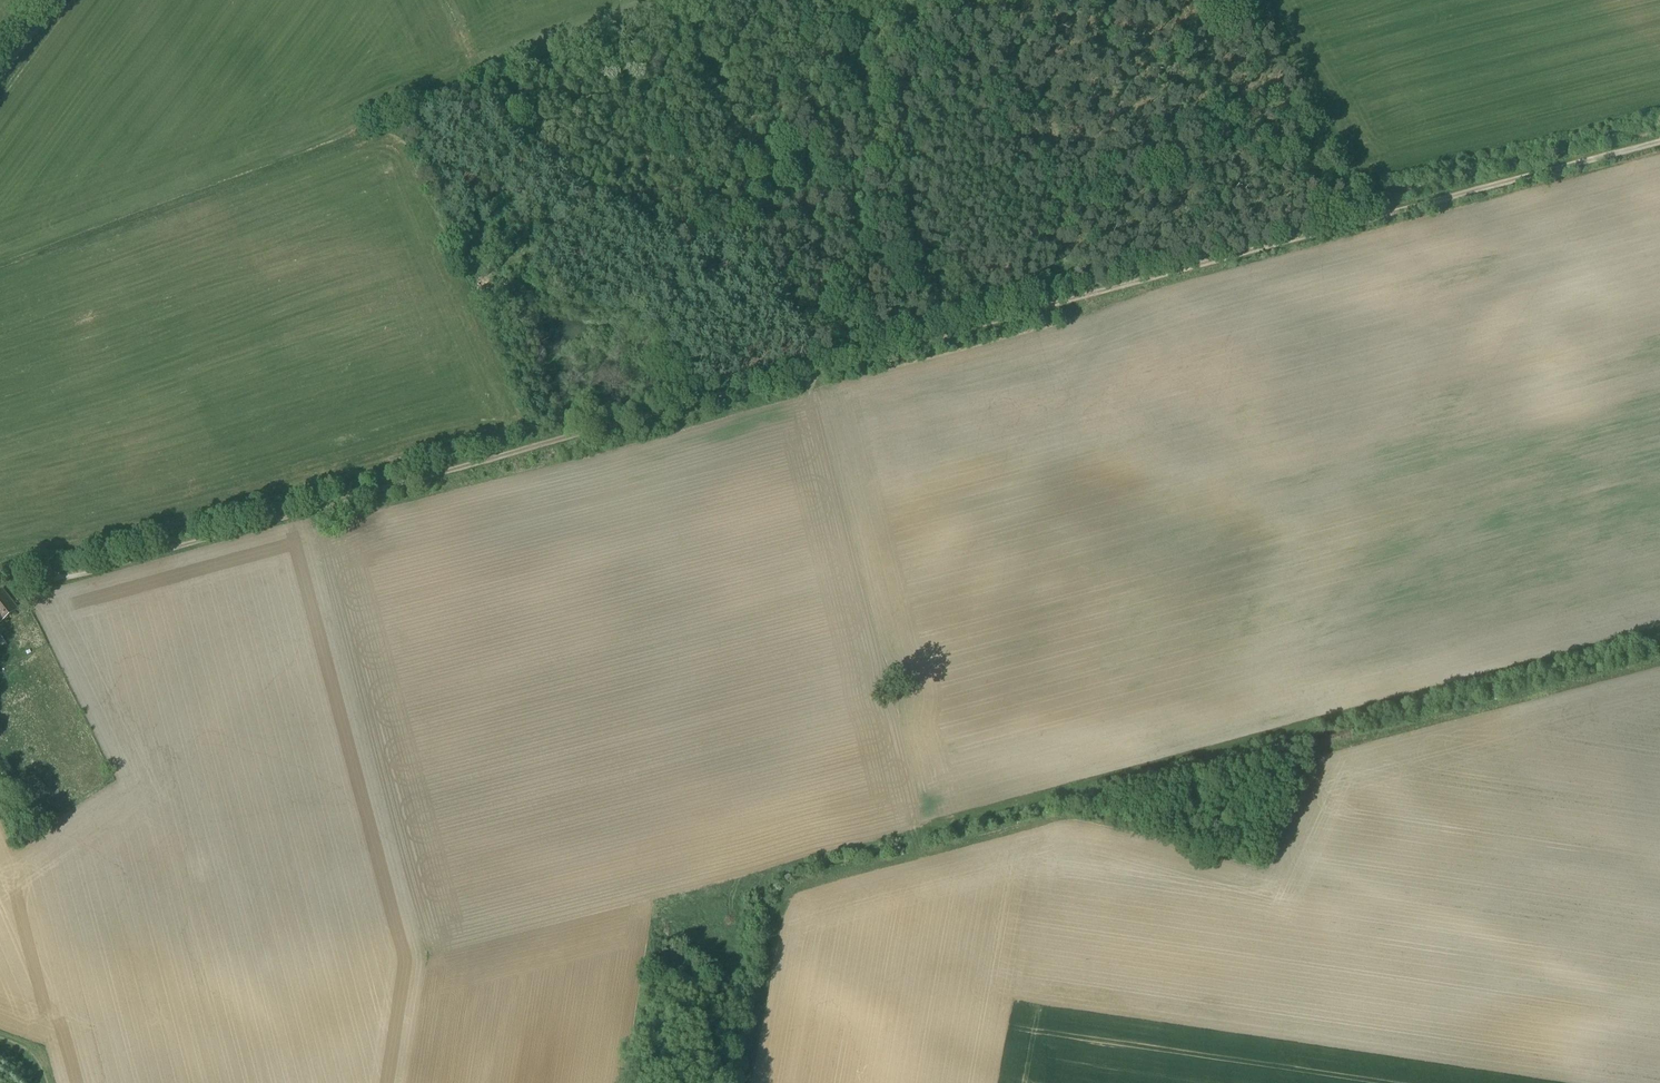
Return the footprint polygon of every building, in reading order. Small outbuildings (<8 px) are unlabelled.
[(0,622),(17,609),(2,589),(0,591),(0,622)]
